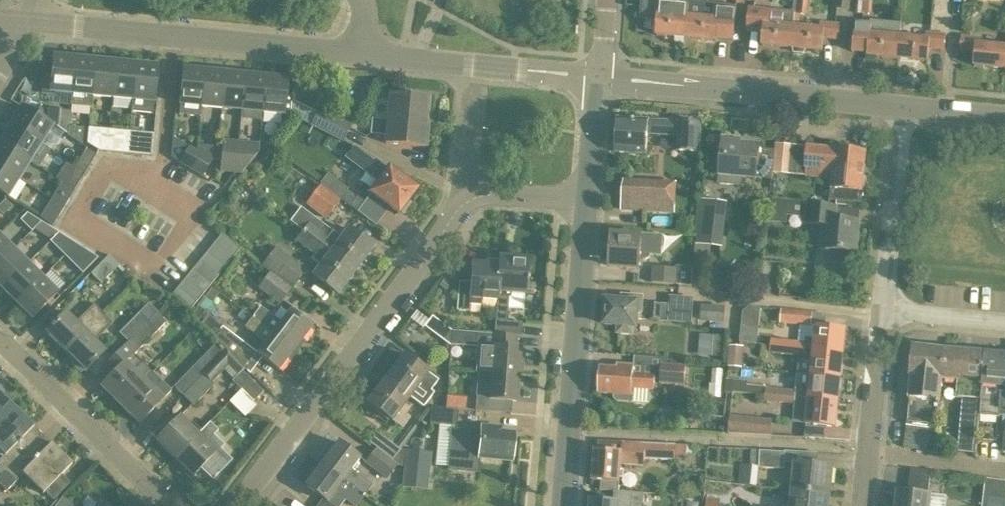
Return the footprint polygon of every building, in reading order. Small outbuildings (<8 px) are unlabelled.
[(688,9),(671,8),(671,14),(666,13),(667,0),(653,0),(651,15),(656,16),(655,34),(685,36),(688,9)] [(732,38),(735,5),(716,4),(717,0),(689,0),(688,9),(685,36),(716,39),(716,37),(732,38)] [(791,47),(793,53),(803,54),(806,48),(821,50),(822,36),(838,38),(839,24),(820,22),(819,28),(799,26),(800,14),(806,15),(808,0),(799,0),(797,14),(795,13),(795,11),(791,47)] [(835,8),(850,10),(851,0),(849,0),(836,0),(835,8)] [(791,47),(795,11),(750,6),(748,29),(763,31),(761,44),(791,47)] [(899,36),(900,36),(901,23),(870,20),(870,22),(854,21),(853,39),(868,40),(867,54),(897,57),(899,36)] [(899,36),(897,57),(928,60),(929,46),(943,48),(945,35),(925,33),(924,38),(900,36),(899,36)] [(1004,47),(1004,46),(980,43),(980,38),(961,36),(960,49),(974,51),(972,64),(1003,67),(1004,47)] [(51,72),(44,71),(41,92),(49,93),(49,91),(71,93),(74,59),(53,56),(51,72)] [(91,95),(95,61),(74,59),(71,93),(91,95)] [(111,97),(115,62),(95,61),(91,95),(111,97)] [(132,99),(135,64),(115,62),(111,97),(132,99)] [(135,64),(132,99),(153,102),(156,66),(135,64)] [(200,106),(204,71),(183,69),(179,104),(200,106)] [(221,108),(224,73),(204,71),(200,106),(221,108)] [(241,110),(245,75),(224,73),(221,108),(241,110)] [(261,112),(265,77),(245,75),(241,110),(261,112)] [(265,77),(261,112),(283,115),(286,79),(265,77)] [(424,126),(427,99),(389,96),(387,120),(372,119),(370,134),(386,136),(385,143),(425,147),(427,126),(424,126)] [(317,112),(291,100),(289,116),(343,142),(351,125),(318,110),(317,112)] [(10,126),(40,145),(51,126),(22,107),(10,126)] [(46,122),(66,134),(69,111),(47,109),(46,122)] [(700,153),(702,125),(617,119),(615,152),(646,154),(648,134),(678,136),(677,151),(700,153)] [(40,145),(10,126),(0,142),(0,144),(29,162),(40,145)] [(69,126),(68,136),(81,144),(82,128),(69,126)] [(107,139),(87,137),(87,143),(99,150),(106,151),(107,139)] [(757,179),(760,146),(740,144),(740,140),(723,138),(719,184),(742,186),(743,177),(757,179)] [(127,153),(128,141),(107,139),(106,151),(127,153)] [(151,155),(153,143),(128,141),(127,153),(151,155)] [(794,145),(792,145),(775,143),(773,164),(792,165),(794,145)] [(29,162),(0,144),(0,168),(18,179),(29,162)] [(843,201),(843,197),(843,193),(862,195),(866,151),(807,146),(805,167),(808,167),(807,175),(833,177),(831,200),(843,201)] [(201,153),(190,147),(181,163),(192,169),(201,153)] [(86,148),(75,166),(85,172),(96,154),(86,148)] [(264,167),(274,155),(268,149),(257,162),(264,167)] [(237,152),(221,150),(219,172),(234,173),(235,173),(237,152)] [(235,173),(241,174),(242,174),(258,154),(237,152),(235,173)] [(201,153),(192,169),(203,176),(212,160),(201,153)] [(398,213),(415,190),(373,158),(363,171),(379,183),(371,193),(398,213)] [(74,190),(85,172),(75,166),(64,184),(74,190)] [(18,179),(0,168),(0,192),(7,197),(18,179)] [(338,181),(327,173),(319,183),(349,206),(355,197),(346,191),(353,181),(343,174),(338,181)] [(682,212),(684,185),(675,184),(675,183),(623,180),(620,210),(682,212)] [(326,220),(340,200),(319,185),(305,204),(326,220)] [(51,200),(64,208),(69,199),(56,191),(51,200)] [(722,246),(728,202),(701,199),(695,243),(722,246)] [(770,199),(768,219),(769,219),(779,221),(782,200),(770,199)] [(59,215),(64,208),(51,200),(46,207),(59,215)] [(837,219),(838,206),(806,203),(805,218),(804,222),(824,224),(821,257),(826,263),(835,264),(841,259),(842,250),(856,252),(859,221),(837,219)] [(303,231),(354,271),(372,247),(348,229),(341,238),(300,208),(290,221),(303,231)] [(41,222),(27,213),(20,220),(31,232),(41,222)] [(337,294),(354,271),(303,231),(297,240),(316,254),(312,259),(321,266),(313,276),(337,294)] [(70,250),(76,244),(58,233),(52,239),(67,253),(70,250)] [(239,250),(221,234),(214,243),(232,258),(239,250)] [(663,259),(665,236),(642,234),(642,237),(611,234),(608,267),(639,269),(639,264),(647,264),(650,261),(650,258),(663,259)] [(13,250),(0,237),(0,263),(13,250)] [(232,258),(214,243),(206,252),(225,267),(232,258)] [(76,244),(70,250),(87,268),(97,258),(76,244)] [(262,264),(293,287),(307,270),(277,246),(262,264)] [(28,264),(13,250),(0,263),(0,287),(3,290),(28,264)] [(218,276),(225,267),(206,252),(199,261),(218,276)] [(101,283),(119,265),(109,255),(90,273),(101,283)] [(496,297),(500,255),(499,264),(472,262),(471,281),(458,280),(456,309),(468,310),(469,304),(480,305),(481,296),(496,297)] [(500,255),(496,297),(497,297),(494,333),(520,335),(521,323),(506,322),(508,291),(524,292),(526,257),(500,255)] [(218,276),(199,261),(192,269),(211,285),(218,276)] [(17,304),(42,279),(28,264),(3,290),(17,304)] [(279,305),(293,287),(262,264),(261,266),(270,273),(257,288),(279,305)] [(686,285),(687,271),(678,270),(678,268),(652,266),(651,283),(686,285)] [(211,285),(192,269),(185,278),(203,293),(211,285)] [(178,287),(196,302),(203,293),(185,278),(178,287)] [(42,279),(17,304),(32,319),(57,293),(42,279)] [(189,311),(196,302),(178,287),(170,296),(189,311)] [(692,322),(693,297),(669,295),(668,304),(639,302),(640,297),(620,296),(620,301),(604,300),(603,326),(616,327),(616,334),(632,335),(633,328),(635,328),(636,319),(692,322)] [(66,353),(104,314),(93,304),(74,323),(66,315),(47,334),(66,353)] [(742,341),(759,342),(761,305),(744,304),(742,341)] [(723,322),(724,308),(702,306),(701,320),(723,322)] [(251,317),(295,350),(314,324),(292,308),(281,323),(259,307),(251,317)] [(781,309),(780,323),(801,324),(811,325),(812,314),(812,311),(781,309)] [(151,321),(150,319),(141,311),(119,333),(128,342),(129,343),(151,321)] [(121,407),(152,374),(133,356),(165,322),(156,313),(150,319),(151,321),(129,343),(128,342),(114,357),(123,366),(102,388),(121,407)] [(104,314),(66,353),(85,372),(104,353),(94,342),(113,323),(104,314)] [(451,331),(454,331),(432,316),(424,326),(449,344),(450,344),(451,331)] [(295,350),(251,317),(244,327),(266,343),(257,355),(261,358),(279,371),(295,350)] [(222,326),(213,338),(217,342),(227,351),(244,368),(256,352),(222,326)] [(805,341),(804,350),(843,354),(845,329),(836,328),(816,326),(814,339),(805,338),(805,341)] [(476,332),(454,331),(451,331),(450,344),(475,345),(476,332)] [(771,339),(770,353),(786,354),(786,347),(789,348),(790,340),(771,339)] [(786,347),(786,354),(804,356),(804,360),(798,359),(797,374),(811,375),(841,378),(843,354),(804,350),(805,341),(799,341),(790,340),(789,348),(786,347)] [(478,370),(518,373),(520,346),(492,344),(492,346),(479,345),(478,370)] [(742,367),(743,346),(729,346),(728,366),(742,367)] [(937,427),(941,379),(945,349),(913,346),(908,399),(909,399),(907,424),(937,427)] [(979,414),(985,353),(945,349),(941,379),(958,381),(956,398),(962,398),(957,451),(975,453),(979,414)] [(237,374),(244,368),(227,351),(203,375),(203,376),(183,397),(193,406),(214,385),(209,381),(227,363),(237,374)] [(429,388),(438,377),(403,351),(385,376),(410,394),(422,403),(431,390),(429,388)] [(985,353),(979,414),(1004,417),(1004,356),(985,353)] [(684,385),(685,365),(661,363),(661,357),(635,355),(634,367),(614,365),(615,369),(600,368),(598,394),(613,396),(613,398),(616,402),(627,402),(630,399),(630,397),(632,397),(632,388),(654,390),(655,379),(659,380),(659,383),(684,385)] [(203,376),(203,375),(194,367),(174,387),(183,397),(203,376)] [(516,399),(518,373),(478,370),(475,411),(501,413),(502,398),(516,399)] [(253,402),(263,392),(242,372),(233,382),(253,402)] [(152,374),(121,407),(140,425),(171,392),(152,374)] [(783,389),(782,396),(784,396),(784,403),(794,403),(794,404),(800,405),(800,400),(808,401),(838,404),(841,378),(811,375),(797,374),(796,390),(783,389)] [(400,408),(410,394),(385,376),(367,400),(401,426),(410,415),(400,408)] [(725,390),(724,393),(734,394),(734,392),(765,395),(766,387),(747,385),(748,381),(725,378),(725,390)] [(765,395),(764,401),(784,403),(784,396),(782,396),(783,389),(766,387),(765,395)] [(14,407),(0,393),(0,421),(14,407)] [(466,409),(467,394),(446,393),(445,408),(466,409)] [(794,404),(793,422),(806,423),(806,426),(836,429),(838,404),(808,401),(800,400),(800,405),(794,404)] [(43,435),(14,407),(0,421),(0,452),(3,455),(0,458),(0,475),(1,476),(0,476),(0,480),(43,435)] [(456,426),(458,410),(431,408),(430,424),(456,426)] [(771,435),(772,420),(730,415),(728,431),(771,435)] [(174,460),(197,436),(179,418),(156,442),(174,460)] [(198,423),(200,435),(213,434),(212,421),(198,423)] [(499,433),(499,430),(482,428),(481,432),(451,429),(448,470),(476,473),(478,456),(510,459),(512,434),(499,433)] [(394,458),(400,450),(377,432),(370,441),(394,458)] [(0,480),(0,485),(6,491),(22,474),(42,494),(45,491),(53,500),(70,484),(61,475),(72,464),(43,435),(0,480)] [(197,436),(174,460),(193,478),(216,454),(197,436)] [(321,462),(363,495),(371,485),(349,468),(358,457),(337,441),(321,462)] [(398,461),(394,458),(370,441),(369,442),(376,448),(364,462),(386,479),(396,467),(398,461)] [(619,495),(619,491),(620,484),(621,465),(644,466),(645,461),(674,462),(675,446),(643,445),(617,443),(616,454),(594,452),(592,482),(601,482),(600,494),(614,495),(619,495)] [(784,469),(785,450),(751,448),(750,467),(784,469)] [(404,465),(406,450),(400,450),(394,458),(398,461),(396,467),(398,464),(403,465),(404,465)] [(404,465),(403,465),(401,487),(427,489),(431,453),(406,450),(404,465)] [(363,495),(321,462),(304,484),(332,505),(340,505),(345,499),(354,505),(355,505),(363,495)] [(793,492),(828,495),(831,468),(796,464),(793,490),(793,492)] [(985,479),(982,505),(1004,505),(1004,482),(985,479)] [(793,490),(781,489),(779,502),(792,504),(792,505),(827,505),(828,495),(793,492),(793,490)] [(614,495),(613,505),(589,504),(589,505),(643,505),(643,493),(619,491),(619,495),(614,495)] [(930,497),(897,494),(896,505),(929,505),(930,497)] [(720,498),(705,498),(705,505),(720,505),(720,498)]
